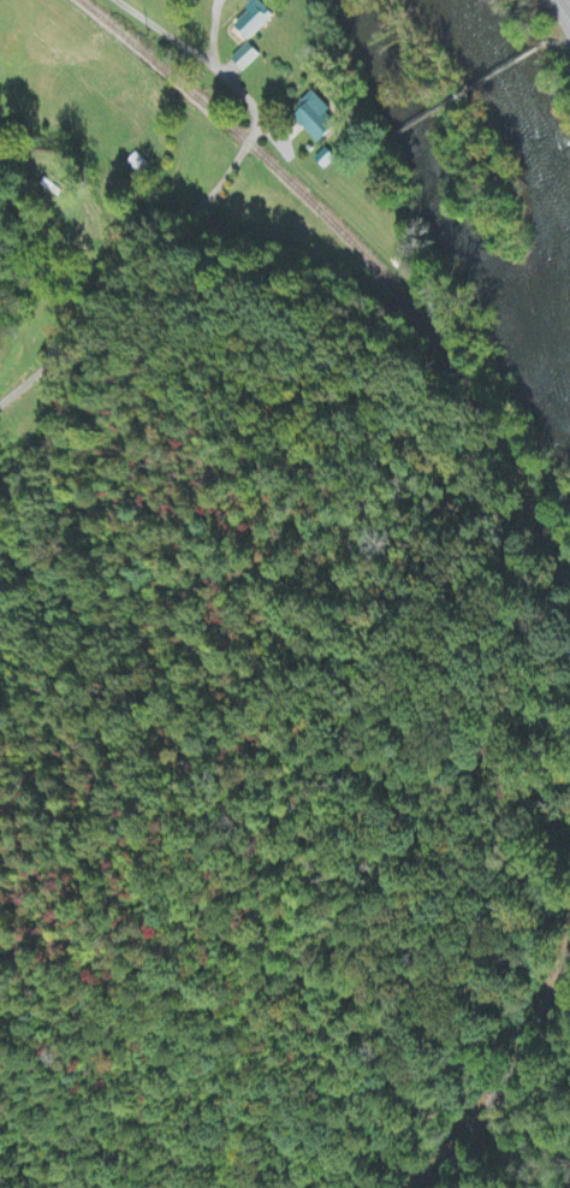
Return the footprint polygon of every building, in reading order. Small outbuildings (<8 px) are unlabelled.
[(238,28),(253,42),(277,17),(260,0),(258,0),(249,9),(252,13),(238,28)] [(246,73),(262,57),(249,44),(233,62),(246,73)] [(294,116),(321,146),(343,125),(316,96),(294,116)]
